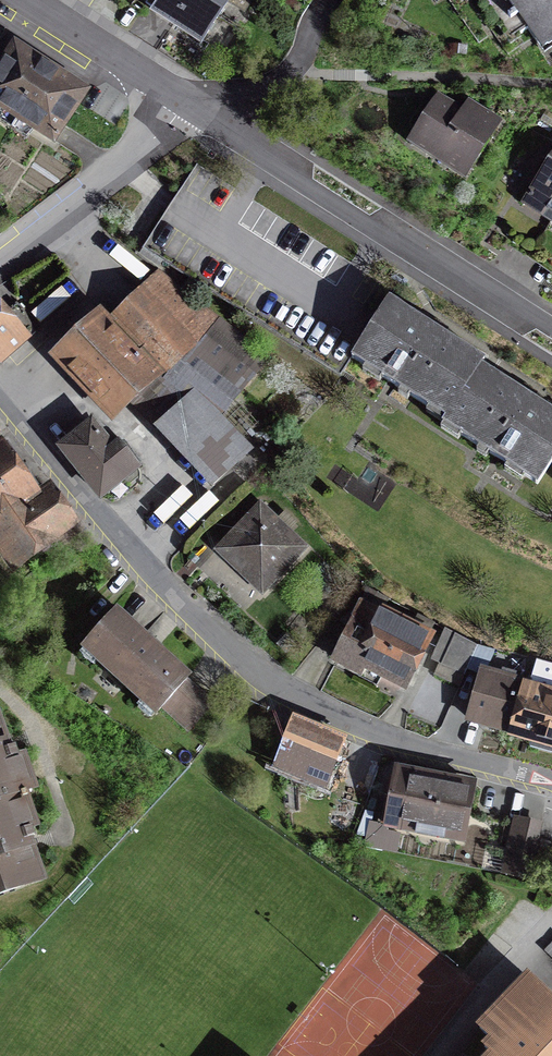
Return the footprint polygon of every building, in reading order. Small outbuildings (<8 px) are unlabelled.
[(154,3),(204,37),(230,0),(155,0),(154,3)] [(512,31),(528,21),(543,45),(551,39),(551,0),(492,0),(512,31)] [(14,32),(0,54),(0,100),(56,136),(91,81),(14,32)] [(459,105),(440,93),(410,138),(466,174),(499,123),(463,98),(459,105)] [(551,217),(551,151),(521,198),(551,217)] [(221,314),(158,265),(113,311),(167,369),(221,314)] [(489,351),(392,290),(355,348),(452,409),(485,358),(489,351)] [(113,311),(104,301),(49,351),(112,419),(136,398),(167,369),(113,311)] [(33,333),(12,308),(3,316),(0,312),(0,361),(33,333)] [(273,357),(221,314),(167,369),(220,408),(226,412),(273,357)] [(485,358),(452,409),(447,417),(544,475),(551,463),(551,400),(485,358)] [(254,445),(226,412),(220,408),(167,369),(136,398),(212,481),(254,445)] [(95,413),(58,439),(99,496),(142,464),(121,435),(115,440),(95,413)] [(14,566),(48,543),(56,555),(84,536),(49,485),(38,493),(3,437),(0,439),(0,546),(14,566)] [(312,544),(259,497),(216,545),(262,589),(312,544)] [(437,629),(360,594),(333,655),(409,688),(437,629)] [(194,669),(119,599),(82,639),(157,708),(160,705),(185,729),(214,698),(188,674),(194,669)] [(474,641),(447,630),(435,660),(463,670),(474,641)] [(525,675),(481,665),(467,719),(510,731),(525,675)] [(525,675),(510,731),(551,744),(551,682),(525,675)] [(26,790),(34,789),(20,736),(9,739),(0,709),(0,798),(26,790)] [(348,736),(292,715),(273,764),(329,786),(348,736)] [(482,779),(395,760),(381,824),(468,843),(482,779)] [(26,790),(0,798),(0,893),(45,879),(34,845),(41,843),(26,790)] [(498,861),(519,870),(540,820),(518,811),(498,861)] [(535,968),(478,1029),(493,1048),(485,1055),(551,1055),(551,985),(535,968)]
